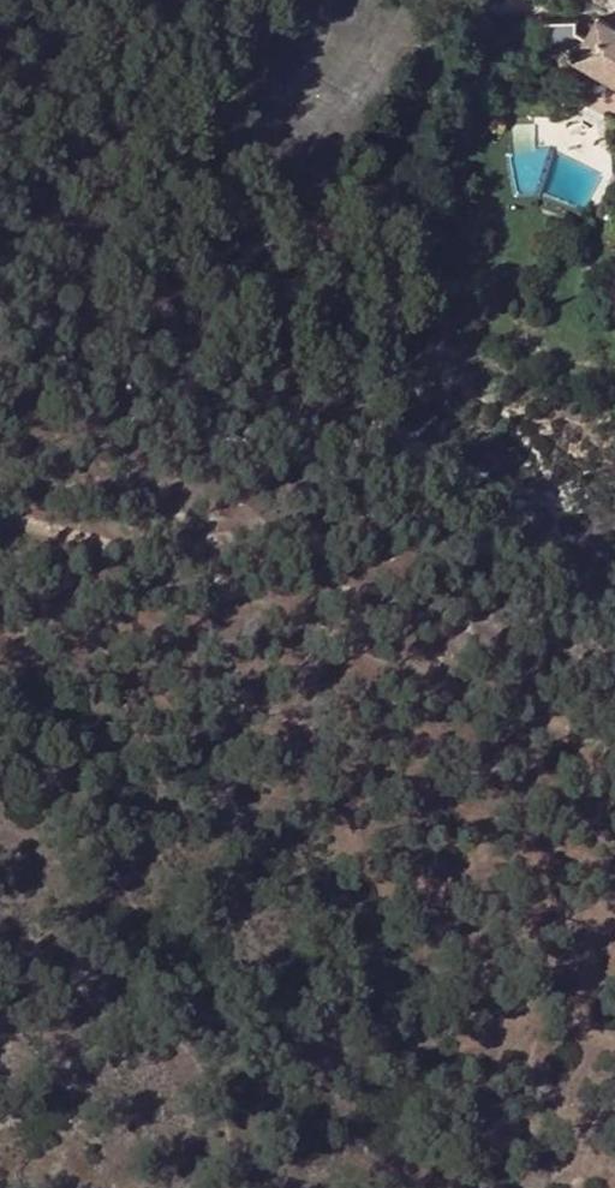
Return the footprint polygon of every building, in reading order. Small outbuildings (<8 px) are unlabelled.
[(596,13),(570,57),(614,83),(614,24),(596,13)] [(532,124),(509,124),(515,194),(534,192),(532,124)]
